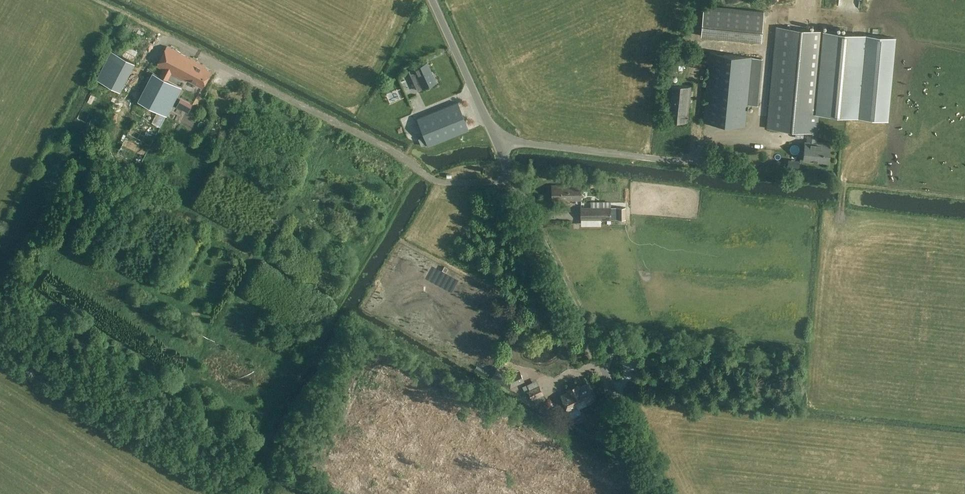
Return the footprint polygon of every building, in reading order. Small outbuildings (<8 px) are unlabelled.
[(701,36),(761,42),(764,12),(704,6),(701,36)] [(818,114),(885,120),(892,37),(775,26),(766,128),(805,132),(804,142),(803,142),(801,159),(828,162),(829,142),(816,141),(818,114)] [(170,73),(186,81),(187,80),(202,87),(211,71),(204,68),(205,66),(166,45),(155,65),(162,69),(159,76),(152,72),(137,100),(165,115),(180,87),(166,80),(170,73)] [(134,63),(111,51),(96,79),(120,91),(134,63)] [(745,127),(747,105),(757,106),(762,59),(752,58),(752,57),(710,53),(703,123),(745,127)] [(423,88),(436,82),(427,62),(414,68),(416,73),(411,75),(418,91),(423,88)] [(389,78),(394,89),(405,84),(400,73),(389,78)] [(666,119),(686,121),(690,87),(670,84),(666,119)] [(417,118),(428,146),(469,130),(458,102),(417,118)] [(787,157),(797,157),(797,148),(786,148),(787,157)] [(581,200),(581,185),(552,185),(552,200),(581,200)] [(581,207),(581,219),(611,219),(611,207),(581,207)] [(618,219),(626,219),(626,207),(618,207),(618,219)] [(500,382),(510,388),(524,381),(520,373),(511,378),(497,370),(497,371),(493,378),(500,382)] [(580,387),(579,385),(569,389),(570,392),(562,396),(562,397),(561,398),(563,403),(565,403),(571,416),(573,417),(580,413),(581,411),(579,406),(595,399),(588,384),(580,387)] [(539,385),(528,390),(532,399),(543,394),(539,385)]
